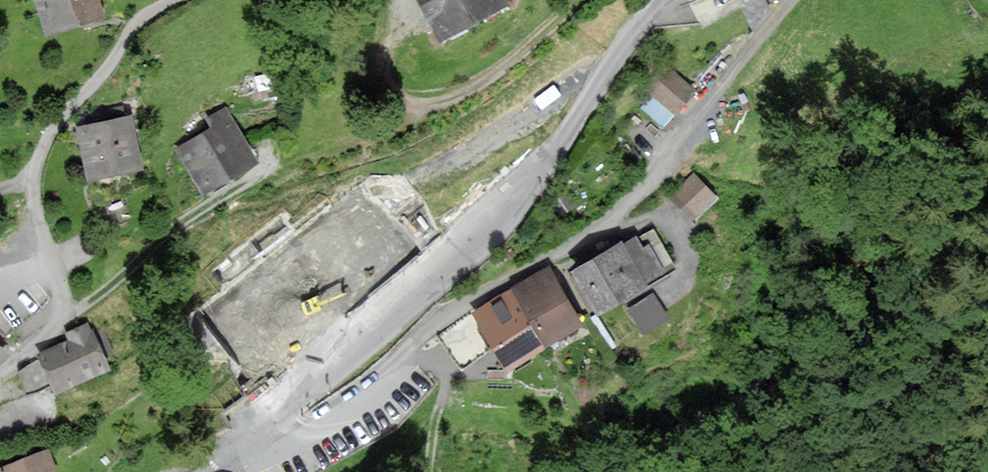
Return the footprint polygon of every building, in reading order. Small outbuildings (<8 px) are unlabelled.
[(49,33),(103,15),(98,0),(38,0),(49,33)] [(447,38),(511,3),(509,0),(426,0),(447,38)] [(638,108),(663,132),(700,93),(675,69),(638,108)] [(215,128),(181,149),(205,190),(255,160),(225,110),(210,119),(215,128)] [(77,130),(88,176),(141,163),(129,117),(77,130)] [(714,197),(694,176),(673,197),(693,218),(714,197)] [(674,267),(653,230),(625,246),(623,242),(574,270),(597,311),(674,267)] [(581,323),(548,269),(513,290),(545,345),(581,323)] [(513,290),(474,314),(494,346),(507,368),(545,345),(513,290)] [(665,317),(652,296),(631,310),(644,330),(665,317)] [(461,366),(494,346),(474,314),(441,333),(461,366)] [(41,352),(57,390),(106,369),(87,324),(68,332),(71,339),(41,352)] [(0,469),(0,471),(54,471),(48,453),(0,469)]
